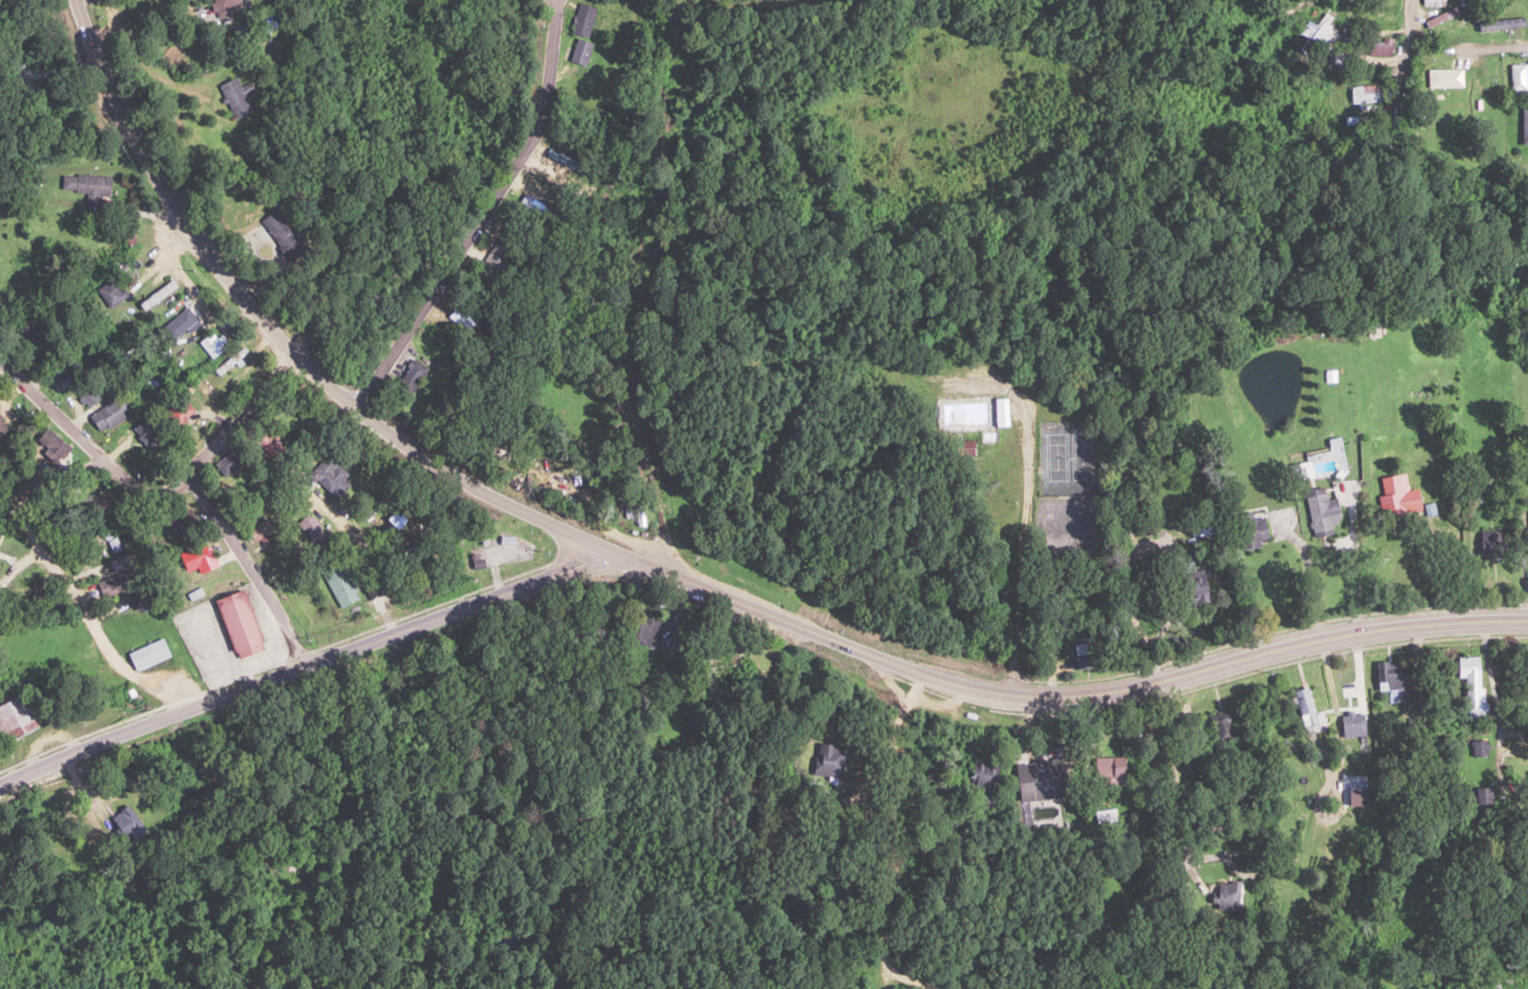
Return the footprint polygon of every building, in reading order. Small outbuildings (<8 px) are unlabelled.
[(220,17),(242,9),(239,0),(214,0),(220,17)] [(596,8),(579,2),(569,31),(587,37),(596,8)] [(1457,14),(1454,8),(1425,20),(1427,27),(1457,14)] [(1331,18),(1324,13),(1315,26),(1307,21),(1298,32),(1306,37),(1297,49),(1310,59),(1327,36),(1321,31),(1331,18)] [(1477,21),(1478,30),(1524,26),(1524,17),(1477,21)] [(585,66),(593,42),(577,37),(569,61),(585,66)] [(884,62),(881,57),(870,62),(872,67),(884,62)] [(1509,64),(1509,91),(1525,91),(1525,64),(1509,64)] [(1461,88),(1461,69),(1427,69),(1427,88),(1461,88)] [(216,85),(232,119),(249,110),(242,94),(251,90),(247,82),(237,87),(233,77),(216,85)] [(1351,101),(1383,101),(1383,85),(1351,85),(1351,101)] [(1520,108),(1520,145),(1527,145),(1527,108),(1520,108)] [(534,162),(556,174),(568,153),(546,141),(534,162)] [(86,192),(86,204),(100,205),(100,195),(111,196),(111,175),(62,174),(62,192),(86,192)] [(287,262),(304,250),(275,208),(258,220),(287,262)] [(484,261),(498,272),(519,245),(504,234),(484,261)] [(123,298),(114,279),(96,287),(104,307),(123,298)] [(161,327),(174,341),(197,319),(184,305),(161,327)] [(250,353),(243,345),(215,370),(223,378),(250,353)] [(396,384),(413,393),(428,365),(411,356),(396,384)] [(241,380),(236,374),(203,398),(208,404),(241,380)] [(77,393),(85,406),(98,397),(90,385),(77,393)] [(88,417),(100,434),(132,411),(119,394),(88,417)] [(193,408),(179,395),(158,417),(171,430),(193,408)] [(1005,425),(1005,398),(991,398),(991,425),(1005,425)] [(164,437),(148,414),(130,427),(146,450),(164,437)] [(66,453),(55,430),(41,436),(51,459),(66,453)] [(953,441),(953,455),(972,455),(972,441),(953,441)] [(576,485),(585,465),(541,445),(533,465),(576,485)] [(328,454),(309,473),(335,499),(354,481),(328,454)] [(1407,513),(1400,479),(1380,484),(1387,517),(1407,513)] [(1335,498),(1326,499),(1324,487),(1304,491),(1312,538),(1331,535),(1329,525),(1339,524),(1335,498)] [(83,507),(95,519),(114,499),(102,488),(83,507)] [(1267,544),(1262,518),(1234,523),(1240,550),(1267,544)] [(253,545),(276,536),(269,519),(245,529),(253,545)] [(1501,533),(1479,532),(1479,555),(1501,555),(1501,533)] [(112,551),(119,549),(116,540),(109,543),(112,551)] [(186,574),(216,564),(210,544),(179,555),(186,574)] [(120,571),(136,566),(131,552),(108,560),(113,576),(97,581),(102,597),(126,589),(120,571)] [(341,608),(360,598),(340,558),(320,568),(341,608)] [(1179,581),(1180,605),(1205,604),(1203,580),(1179,581)] [(214,599),(232,657),(261,648),(243,590),(214,599)] [(650,622),(630,618),(626,639),(659,647),(665,620),(652,617),(650,622)] [(126,652),(134,670),(169,656),(161,637),(126,652)] [(1465,677),(1467,719),(1487,718),(1486,686),(1480,687),(1479,656),(1457,657),(1458,678),(1465,677)] [(1377,689),(1400,689),(1400,661),(1377,661),(1377,689)] [(1290,690),(1300,730),(1316,726),(1305,686),(1290,690)] [(3,744),(38,727),(21,693),(0,704),(0,737),(3,744)] [(1341,736),(1364,735),(1364,712),(1340,713),(1341,736)] [(1209,718),(1211,739),(1229,738),(1227,717),(1209,718)] [(842,751),(832,749),(833,744),(816,741),(811,774),(837,778),(842,751)] [(1473,741),(1473,754),(1487,754),(1487,741),(1473,741)] [(1123,756),(1097,756),(1097,785),(1123,785),(1123,756)] [(1055,798),(1054,760),(1015,761),(1017,827),(1030,826),(1029,799),(1055,798)] [(999,764),(973,763),(971,792),(984,792),(983,809),(997,809),(999,764)] [(1475,787),(1475,804),(1490,804),(1490,787),(1475,787)] [(145,826),(126,814),(114,832),(133,845),(145,826)] [(1239,908),(1239,882),(1210,882),(1210,908),(1239,908)]
